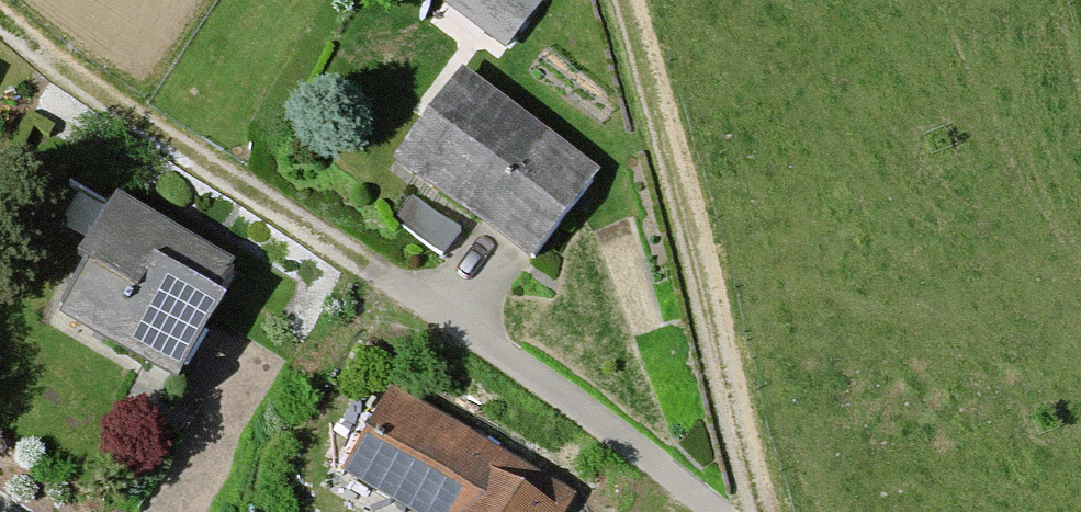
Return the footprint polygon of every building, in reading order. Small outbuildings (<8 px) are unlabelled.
[(438,8),(499,52),(537,0),(445,0),(438,8)] [(585,177),(452,80),(385,170),(519,267),(585,177)] [(227,275),(105,206),(66,273),(78,280),(51,327),(161,390),(227,275)] [(384,399),(337,479),(394,511),(556,511),(562,501),(384,399)]
